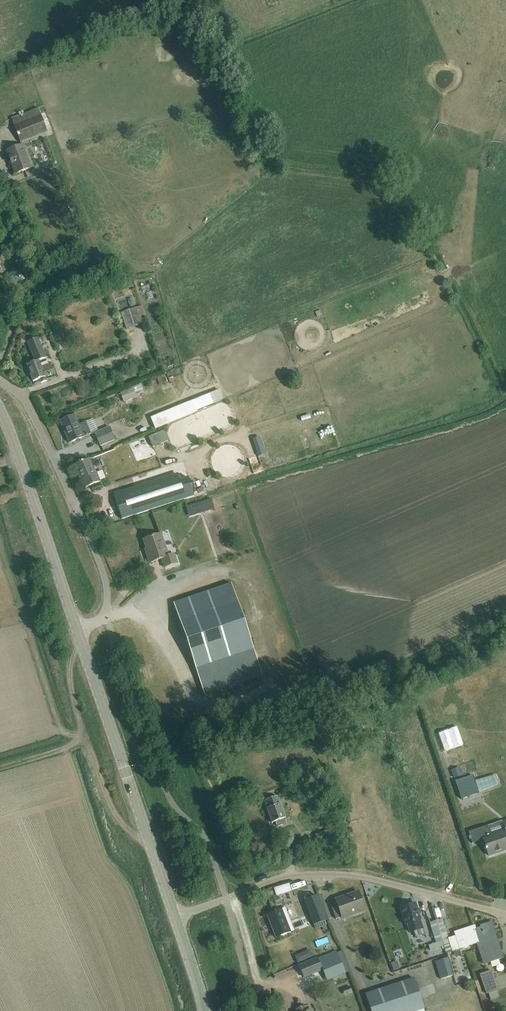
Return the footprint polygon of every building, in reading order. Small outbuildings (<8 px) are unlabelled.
[(11,119),(14,127),(19,141),(45,132),(37,109),(11,119)] [(22,150),(23,149),(22,146),(6,152),(14,174),(29,169),(22,150)] [(16,174),(18,179),(27,176),(25,171),(16,174)] [(7,279),(15,288),(24,280),(16,271),(7,279)] [(140,316),(145,314),(142,306),(121,313),(127,329),(142,324),(140,316)] [(33,382),(40,380),(41,383),(47,381),(45,377),(55,374),(51,364),(41,368),(39,361),(45,358),(37,338),(27,342),(35,362),(27,365),(33,382)] [(171,385),(169,374),(160,376),(162,387),(171,385)] [(121,393),(124,403),(137,397),(133,388),(121,393)] [(209,394),(151,418),(155,430),(197,412),(197,411),(213,404),(209,394)] [(85,423),(78,426),(74,416),(60,422),(69,444),(90,435),(85,423)] [(95,434),(100,447),(115,440),(109,428),(95,434)] [(153,448),(168,441),(164,431),(149,438),(153,448)] [(260,454),(268,452),(262,433),(255,435),(260,454)] [(135,470),(152,463),(140,438),(124,446),(135,470)] [(263,468),(261,459),(253,460),(254,470),(263,468)] [(84,481),(87,488),(102,482),(98,475),(97,475),(90,460),(76,466),(82,482),(84,481)] [(103,479),(108,478),(105,469),(100,471),(103,479)] [(188,478),(180,480),(179,476),(114,496),(122,520),(194,497),(188,478)] [(188,507),(191,515),(214,508),(211,499),(188,507)] [(162,559),(164,568),(177,564),(174,554),(168,556),(161,534),(144,540),(148,553),(147,554),(150,564),(162,559)] [(174,604),(205,696),(262,676),(231,584),(174,604)] [(479,780),(475,782),(479,794),(483,792),(487,791),(487,790),(491,789),(495,788),(495,787),(499,786),(495,775),(491,777),(487,778),(483,779),(479,780)] [(473,776),(455,782),(461,800),(479,794),(475,782),(473,776)] [(263,801),(266,809),(265,809),(270,823),(274,822),(275,827),(286,824),(280,804),(279,804),(277,797),(263,801)] [(505,850),(505,822),(503,823),(502,821),(468,833),(470,837),(468,837),(470,841),(471,840),(472,844),(482,841),(487,856),(505,850)] [(329,831),(316,835),(318,842),(331,838),(329,831)] [(279,895),(294,891),(292,883),(276,887),(279,895)] [(336,919),(341,917),(342,919),(364,911),(357,892),(335,900),(337,903),(331,905),(336,919)] [(304,901),(312,926),(324,921),(316,897),(304,901)] [(422,928),(419,920),(414,905),(399,909),(404,925),(407,924),(410,932),(422,928)] [(266,915),(275,938),(291,932),(282,909),(266,915)] [(442,943),(448,941),(447,940),(449,939),(442,920),(435,922),(442,943)] [(435,922),(430,924),(436,944),(442,943),(435,922)] [(479,926),(480,929),(474,931),(472,931),(476,943),(483,964),(496,960),(497,961),(502,959),(497,943),(496,944),(495,940),(496,940),(490,923),(479,926)] [(472,931),(474,931),(473,927),(453,934),(455,937),(449,939),(447,940),(448,941),(451,951),(476,943),(472,931)] [(386,936),(389,945),(397,942),(394,933),(386,936)] [(320,949),(334,942),(330,934),(316,941),(320,949)] [(311,948),(297,954),(300,963),(315,957),(311,948)] [(462,949),(455,950),(457,958),(464,956),(462,949)] [(337,951),(318,959),(322,970),(327,982),(346,973),(337,951)] [(448,958),(435,961),(440,979),(453,976),(448,958)] [(299,967),(304,978),(322,970),(318,959),(299,967)] [(395,969),(401,967),(398,960),(392,962),(395,969)] [(479,975),(486,995),(497,991),(490,971),(479,975)] [(365,996),(370,1010),(423,1010),(413,980),(365,996)] [(352,983),(344,986),(347,995),(355,992),(352,983)]
